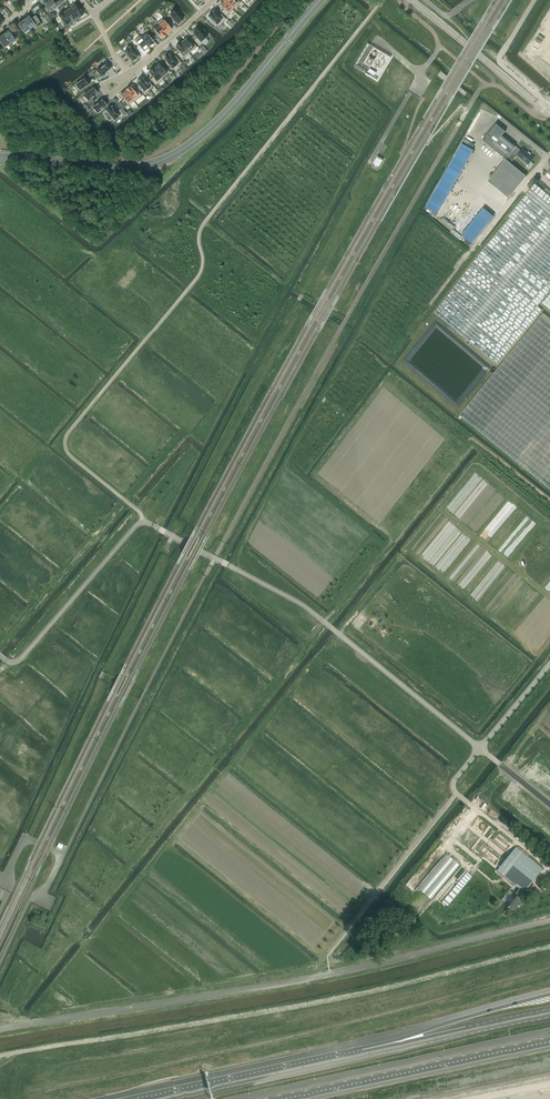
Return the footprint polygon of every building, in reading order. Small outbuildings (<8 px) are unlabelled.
[(44,4),(48,10),(56,4),(57,3),(56,0),(54,2),(53,0),(49,0),(44,4)] [(223,0),(219,5),(223,9),(221,12),(226,17),(233,9),(223,0)] [(223,0),(233,9),(240,2),(238,0),(224,0),(223,0)] [(75,3),(69,6),(70,9),(71,9),(77,19),(83,15),(81,12),(82,12),(79,8),(75,3)] [(65,12),(71,22),(77,19),(71,9),(70,9),(65,12)] [(175,10),(169,15),(177,24),(183,20),(181,17),(178,13),(178,14),(175,10)] [(64,11),(58,14),(62,21),(60,22),(63,26),(64,25),(65,26),(71,22),(65,12),(64,11)] [(213,11),(208,17),(211,20),(214,24),(215,23),(218,27),(226,19),(220,14),(218,16),(213,11)] [(35,30),(42,25),(36,16),(35,16),(31,19),(29,16),(23,20),(30,29),(33,27),(35,30)] [(162,19),(157,23),(157,24),(158,24),(166,34),(171,30),(162,19)] [(30,29),(23,20),(18,24),(24,33),(30,29)] [(157,24),(152,28),(161,39),(166,34),(158,24),(157,24)] [(198,28),(192,33),(197,38),(194,40),(199,46),(202,43),(201,42),(206,38),(203,34),(201,30),(200,31),(198,28)] [(3,34),(10,44),(15,40),(9,30),(3,34)] [(141,37),(140,37),(149,47),(154,43),(146,33),(141,37)] [(3,34),(0,36),(0,42),(4,48),(10,44),(3,34)] [(140,36),(134,40),(143,52),(149,47),(140,37),(141,37),(140,36)] [(186,39),(181,43),(189,53),(197,47),(192,41),(189,43),(186,39)] [(181,43),(175,47),(179,52),(177,54),(181,60),(189,53),(181,43)] [(130,47),(124,52),(132,62),(133,61),(133,62),(137,59),(136,58),(138,57),(130,47)] [(169,54),(164,59),(166,62),(165,62),(168,66),(169,65),(172,69),(177,65),(178,66),(181,63),(177,58),(174,60),(169,54)] [(101,67),(96,71),(101,77),(105,74),(111,69),(106,63),(105,64),(104,63),(101,66),(101,67)] [(159,64),(154,68),(163,80),(171,73),(165,67),(163,69),(159,64)] [(154,68),(149,73),(153,77),(150,79),(155,86),(163,80),(154,68)] [(75,87),(74,87),(77,91),(78,90),(79,92),(86,86),(90,83),(85,77),(74,86),(75,87)] [(142,78),(136,83),(138,85),(137,86),(141,90),(142,89),(145,94),(153,87),(148,80),(145,82),(142,78)] [(130,86),(125,91),(133,101),(134,102),(142,96),(136,89),(134,91),(130,86)] [(86,93),(81,98),(86,103),(98,93),(97,92),(98,91),(95,88),(94,89),(93,88),(90,90),(89,89),(85,92),(86,93)] [(125,91),(120,95),(123,99),(121,102),(126,107),(133,101),(125,91)] [(102,100),(92,108),(97,114),(100,111),(101,112),(105,109),(104,108),(107,105),(102,100)] [(109,115),(106,117),(109,121),(112,118),(114,120),(119,116),(120,118),(124,115),(119,110),(116,112),(112,107),(106,111),(109,115)] [(496,124),(482,140),(505,159),(515,147),(502,136),(505,132),(496,124)] [(515,147),(505,159),(510,163),(516,155),(528,165),(526,167),(529,169),(533,164),(531,161),(532,160),(532,161),(533,160),(532,159),(533,158),(522,149),(521,150),(516,146),(515,147)] [(373,164),(378,167),(383,159),(377,156),(373,164)] [(448,203),(462,173),(461,172),(465,164),(453,158),(435,196),(448,203)] [(505,159),(488,181),(508,198),(526,176),(505,159)] [(549,293),(549,196),(536,184),(533,182),(507,216),(509,218),(482,249),(434,312),(496,365),(541,312),(542,310),(538,307),(549,293)] [(472,220),(467,226),(466,225),(459,234),(471,243),(483,227),(472,220)] [(542,303),(549,310),(549,293),(542,303)] [(543,313),(459,415),(549,489),(549,319),(543,313)] [(543,869),(478,816),(459,840),(520,888),(515,893),(514,892),(505,903),(514,910),(517,906),(516,905),(517,903),(518,904),(522,899),(520,897),(525,890),(526,890),(543,869)] [(4,916),(10,903),(16,891),(20,881),(25,871),(24,870),(19,881),(15,890),(9,902),(3,916),(0,921),(0,924),(4,916)] [(9,937),(31,891),(38,877),(37,876),(30,891),(8,936),(0,954),(0,957),(9,937)] [(353,892),(360,897),(366,889),(354,879),(353,881),(355,883),(354,884),(357,887),(353,892)]
